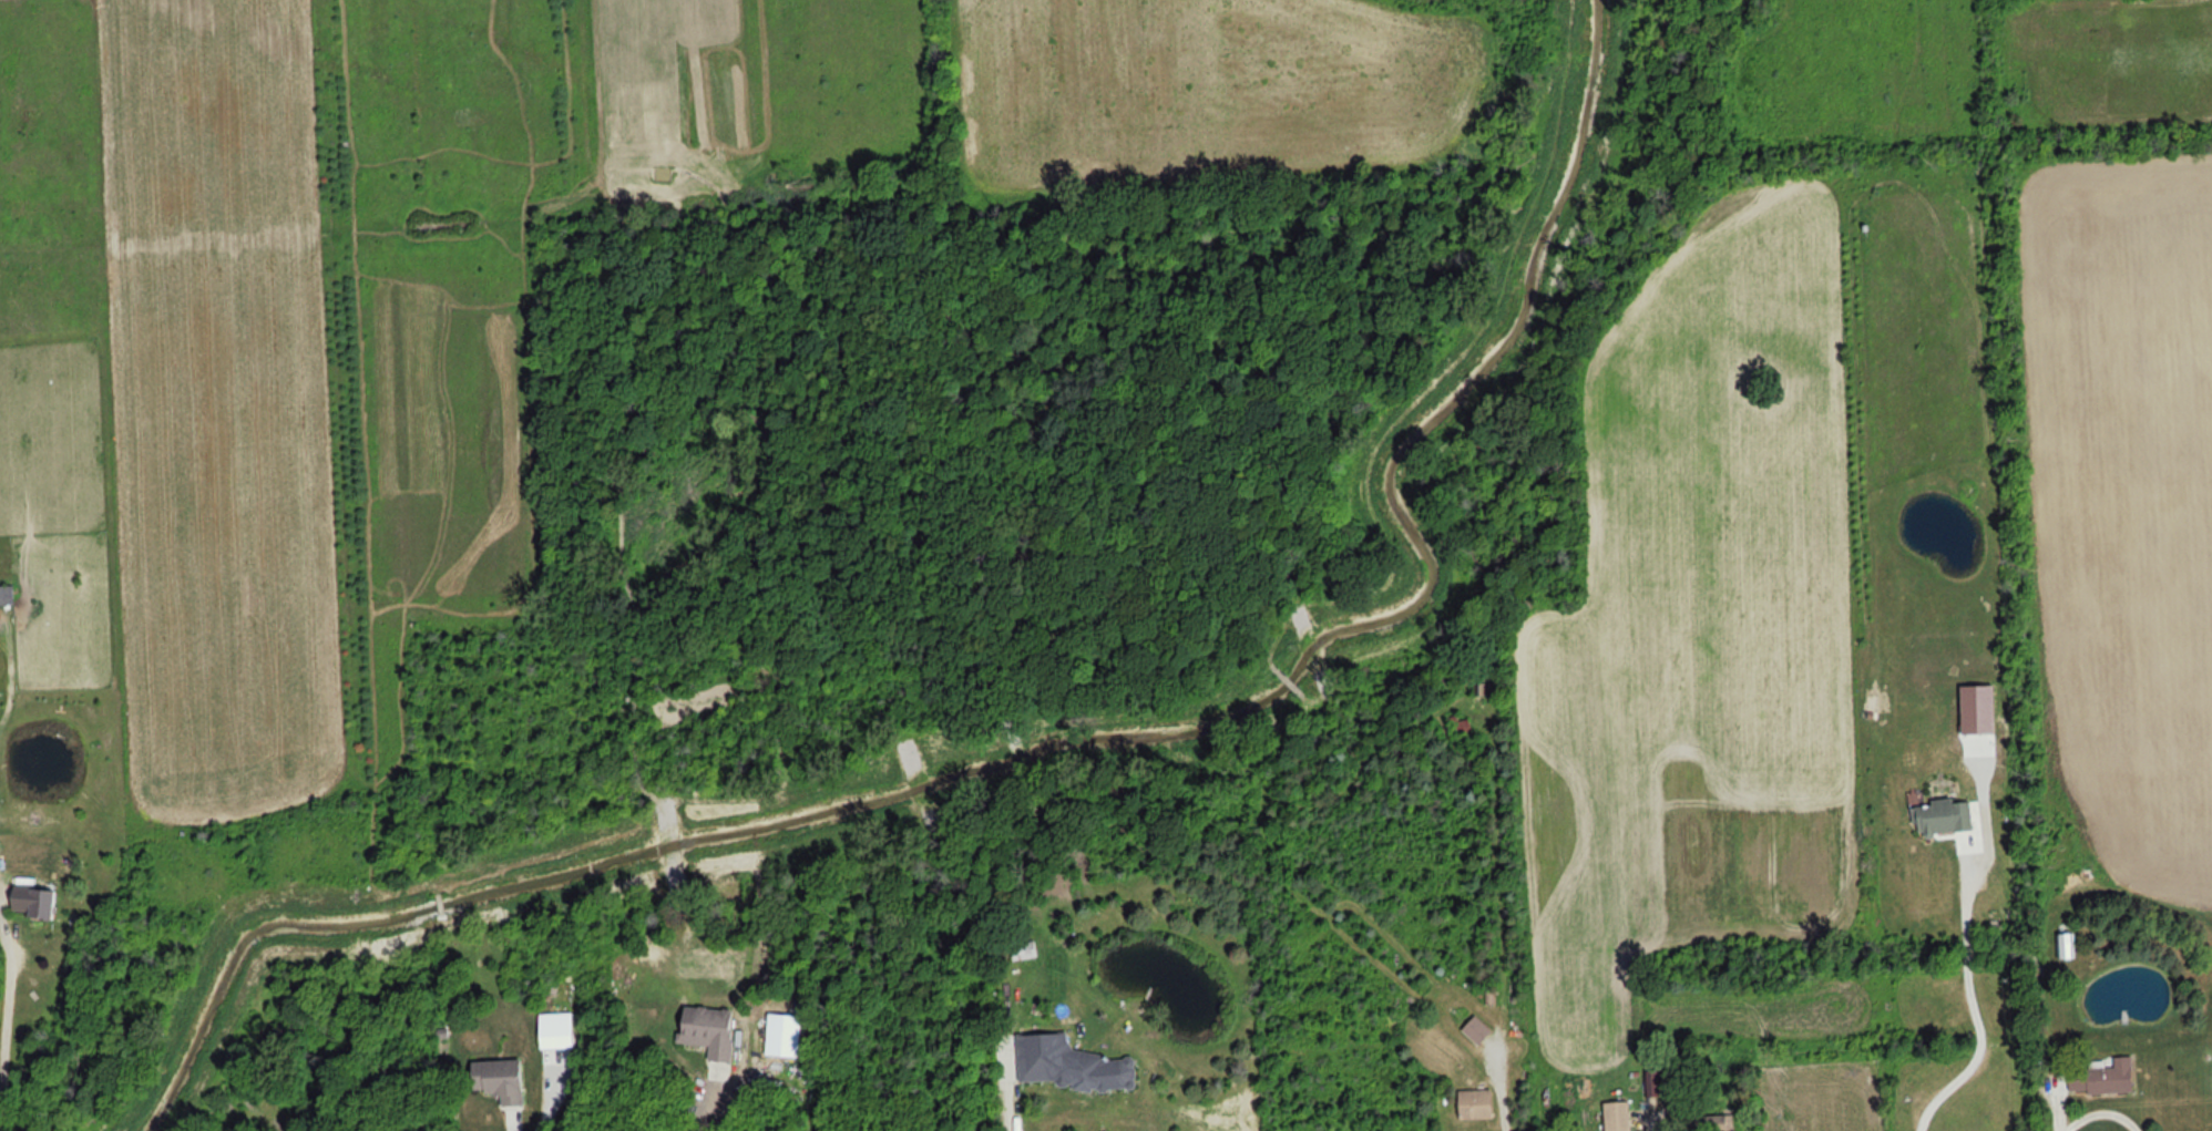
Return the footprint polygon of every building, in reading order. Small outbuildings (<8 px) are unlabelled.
[(13,604),(13,585),(0,585),(0,604),(13,604)] [(1916,834),(1971,831),(1970,799),(1915,802),(1916,834)] [(57,888),(10,886),(9,909),(26,910),(26,919),(57,920),(57,888)] [(2073,934),(2058,934),(2058,957),(2073,957),(2073,934)] [(1039,955),(1035,938),(1009,943),(1013,961),(1039,955)] [(734,1009),(681,1005),(678,1044),(715,1046),(714,1062),(731,1062),(734,1009)] [(801,1057),(804,1015),(769,1013),(766,1055),(801,1057)] [(1477,1045),(1491,1031),(1475,1015),(1461,1029),(1477,1045)] [(1016,1034),(1018,1088),(1135,1084),(1134,1053),(1069,1056),(1068,1033),(1016,1034)] [(2130,1056),(2113,1056),(2113,1067),(2067,1069),(2068,1093),(2132,1091),(2130,1056)] [(521,1058),(470,1060),(471,1094),(502,1092),(502,1105),(523,1104),(521,1058)] [(1491,1090),(1457,1090),(1457,1119),(1491,1119),(1491,1090)] [(1603,1130),(1629,1130),(1629,1101),(1603,1101),(1603,1130)] [(1704,1130),(1736,1130),(1736,1114),(1704,1114),(1704,1130)]
